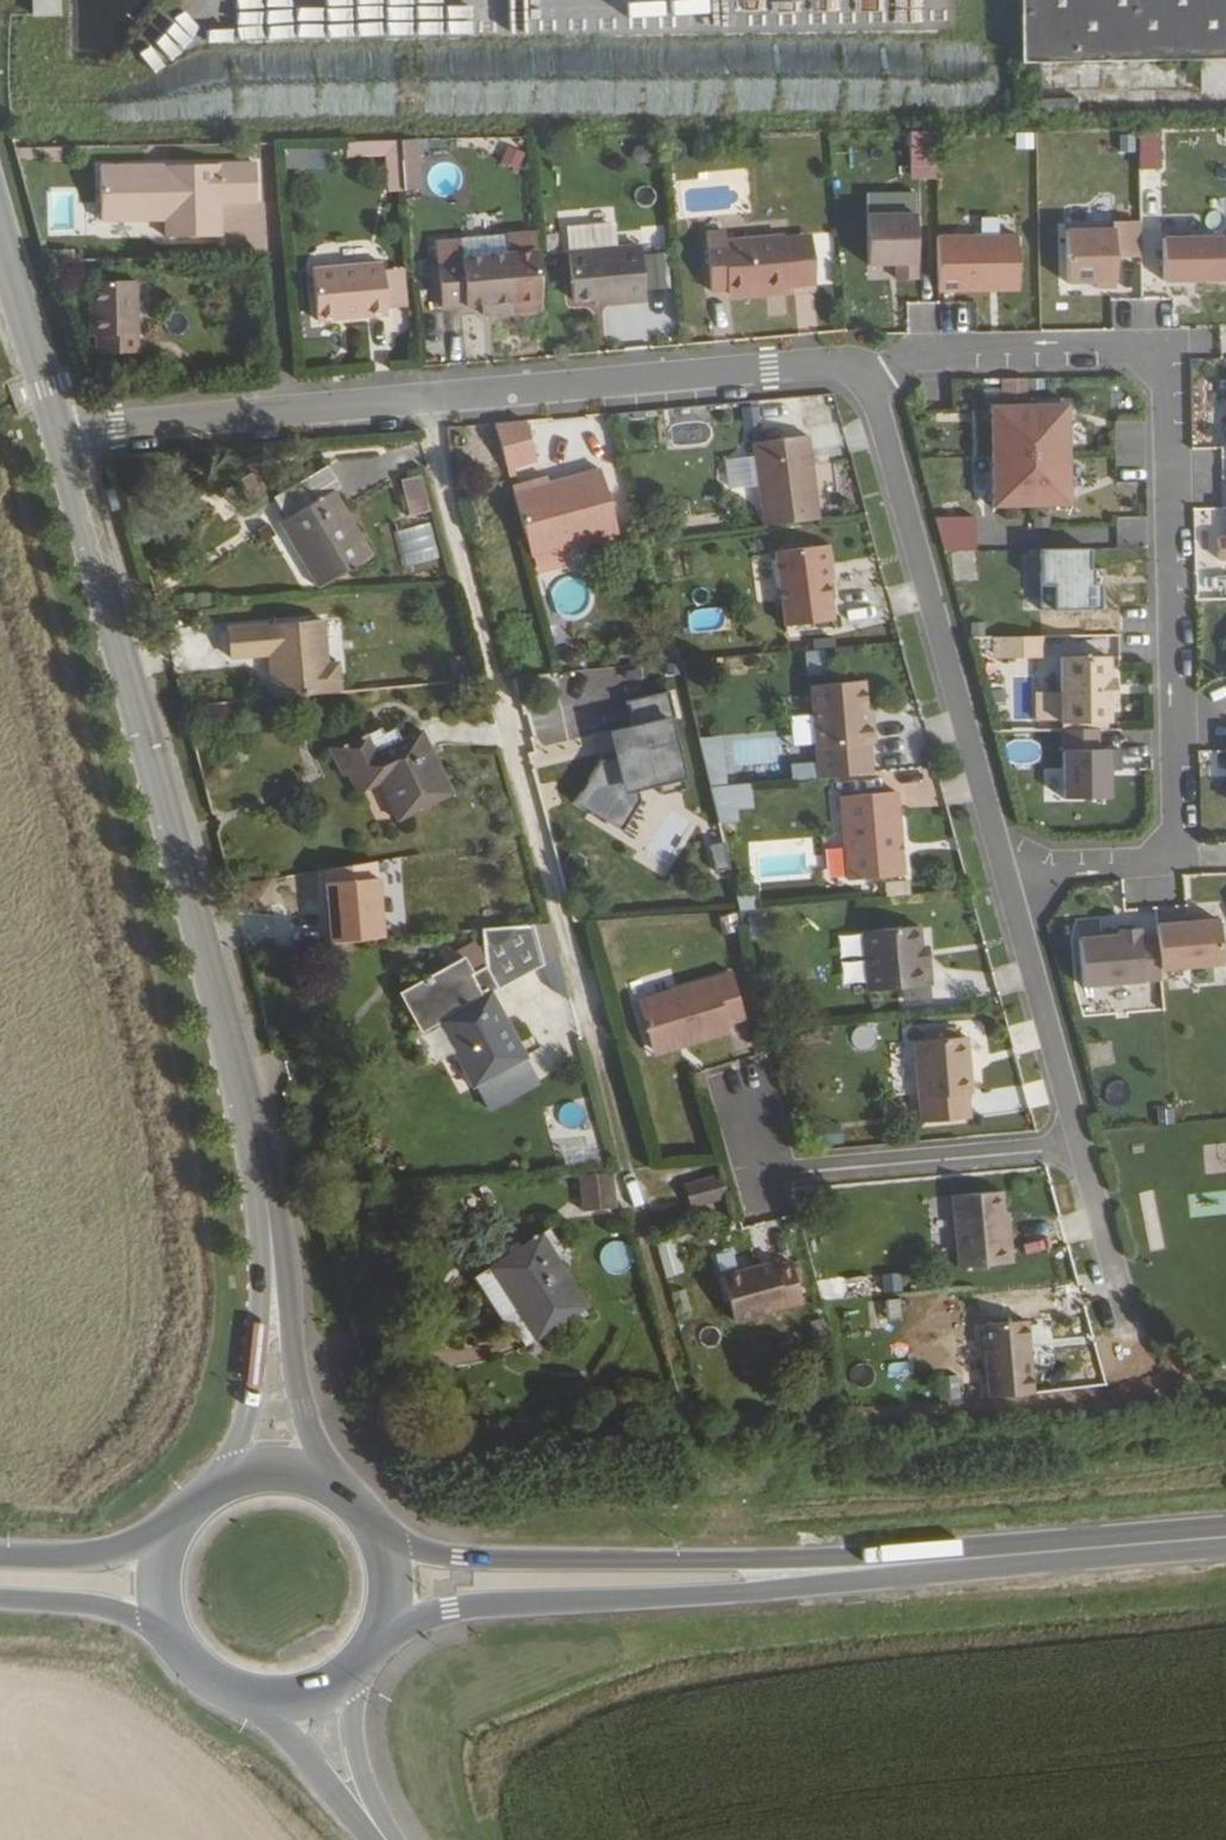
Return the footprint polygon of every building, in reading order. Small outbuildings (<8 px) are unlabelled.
[(64,0),(39,0),(39,11),(64,11),(64,0)] [(1015,96),(1225,95),(1225,0),(1013,0),(1015,96)] [(170,124),(967,115),(966,38),(233,47),(234,93),(111,95),(112,125),(137,125),(138,125),(170,125),(170,124)] [(938,176),(939,129),(911,128),(910,176),(938,176)] [(1163,167),(1162,128),(1140,128),(1140,167),(1163,167)] [(388,150),(387,136),(352,137),(353,150),(388,150)] [(404,166),(400,136),(387,136),(388,150),(392,186),(406,185),(404,166)] [(414,136),(400,136),(404,166),(417,165),(414,136)] [(501,163),(520,167),(525,149),(506,144),(501,163)] [(287,149),(288,166),(310,165),(309,148),(287,149)] [(261,201),(261,160),(107,161),(106,217),(172,218),(172,234),(226,236),(227,201),(261,201)] [(417,165),(404,166),(406,185),(419,184),(417,165)] [(914,212),(866,213),(867,262),(895,261),(896,277),(915,277),(914,212)] [(1113,286),(1112,221),(1064,222),(1065,281),(1094,280),(1094,286),(1113,286)] [(608,229),(604,224),(576,225),(571,230),(571,247),(609,244),(608,229)] [(506,252),(460,255),(460,251),(436,253),(436,260),(427,261),(428,281),(432,281),(440,281),(441,304),(483,301),(495,300),(496,310),(547,305),(541,249),(539,229),(504,233),(506,252)] [(817,280),(812,231),(786,232),(790,281),(817,280)] [(790,281),(786,232),(727,236),(726,232),(707,233),(711,286),(728,286),(790,283),(790,281)] [(1016,233),(935,235),(936,289),(1017,287),(1016,233)] [(1220,236),(1161,237),(1162,279),(1221,278),(1220,236)] [(646,296),(641,242),(609,244),(571,247),(573,294),(596,293),(626,290),(627,298),(646,296)] [(388,312),(385,261),(315,267),(319,318),(388,312)] [(440,281),(432,281),(433,304),(441,304),(440,281)] [(791,291),(790,283),(728,286),(728,297),(791,291)] [(142,341),(142,284),(98,284),(99,339),(104,339),(103,357),(141,358),(142,341)] [(627,298),(626,290),(596,293),(597,301),(627,298)] [(495,300),(483,301),(484,311),(496,310),(495,300)] [(682,316),(673,316),(673,326),(683,325),(682,316)] [(990,504),(1068,503),(1066,401),(988,402),(990,504)] [(531,474),(518,432),(487,434),(501,483),(531,474)] [(824,529),(814,452),(760,456),(767,537),(824,529)] [(727,457),(729,486),(757,484),(755,455),(727,457)] [(422,472),(400,478),(410,515),(432,509),(422,472)] [(356,498),(343,477),(297,504),(309,525),(294,535),(334,603),(387,572),(345,505),(356,498)] [(618,544),(597,481),(545,495),(541,489),(506,499),(529,571),(618,544)] [(972,514),(933,514),(942,548),(974,548),(972,514)] [(396,530),(405,566),(441,557),(432,521),(396,530)] [(1216,535),(1217,557),(1225,556),(1225,535),(1216,535)] [(1039,608),(1099,607),(1098,581),(1092,581),(1091,566),(1088,566),(1087,546),(1038,547),(1039,608)] [(1036,588),(1037,549),(1023,549),(1022,588),(1036,588)] [(835,561),(828,557),(778,563),(789,638),(836,632),(831,592),(829,576),(837,575),(835,561)] [(839,592),(837,575),(829,576),(831,592),(839,592)] [(285,703),(350,698),(348,669),(338,670),(335,625),(242,631),(244,661),(282,660),(285,703)] [(1042,655),(1042,633),(999,634),(1000,656),(1042,655)] [(1108,708),(1106,654),(1059,655),(1060,709),(1108,708)] [(872,720),(870,692),(817,695),(824,789),(878,785),(875,755),(880,749),(878,735),(873,731),(872,720)] [(1097,726),(1062,727),(1063,796),(1109,795),(1108,767),(1120,767),(1120,747),(1097,747),(1097,726)] [(707,784),(730,781),(725,735),(703,737),(707,784)] [(399,752),(395,745),(381,750),(367,746),(339,759),(353,791),(362,787),(372,812),(396,801),(411,833),(465,810),(436,749),(412,758),(407,747),(399,752)] [(792,761),(792,777),(816,777),(816,761),(792,761)] [(715,816),(755,814),(753,782),(714,784),(715,816)] [(909,886),(903,803),(847,807),(853,891),(909,886)] [(1157,917),(1158,933),(1161,969),(1223,963),(1218,912),(1157,917)] [(1075,935),(1102,932),(1100,915),(1073,918),(1075,935)] [(1078,938),(1082,989),(1161,983),(1161,969),(1158,933),(1078,938)] [(558,951),(554,936),(533,938),(541,961),(558,951)] [(925,958),(924,937),(868,941),(871,1002),(935,998),(934,975),(926,975),(925,958)] [(541,961),(533,938),(482,941),(483,960),(406,1003),(421,1030),(436,1020),(473,1086),(524,1058),(487,992),(541,961)] [(934,975),(933,958),(925,958),(926,975),(934,975)] [(751,1030),(736,984),(644,1013),(658,1059),(691,1050),(693,1057),(736,1044),(734,1035),(751,1030)] [(693,1057),(691,1050),(658,1059),(660,1067),(693,1057)] [(975,1106),(972,1050),(919,1051),(922,1131),(971,1130),(970,1106),(975,1106)] [(618,1219),(616,1180),(581,1183),(584,1221),(618,1219)] [(732,1208),(726,1187),(690,1197),(697,1218),(732,1208)] [(1006,1224),(1004,1203),(956,1207),(961,1279),(1014,1275),(1012,1239),(1007,1239),(1006,1224)] [(562,1260),(546,1235),(475,1279),(518,1351),(586,1312),(557,1263),(562,1260)] [(627,1266),(631,1245),(606,1241),(603,1262),(627,1266)] [(666,1277),(684,1273),(676,1242),(658,1246),(666,1277)] [(881,1273),(883,1291),(905,1289),(904,1271),(881,1273)] [(803,1315),(793,1275),(776,1278),(775,1275),(724,1287),(734,1331),(803,1315)] [(1040,1405),(1034,1332),(989,1335),(995,1409),(1040,1405)] [(958,1373),(937,1376),(941,1400),(962,1397),(958,1373)]
